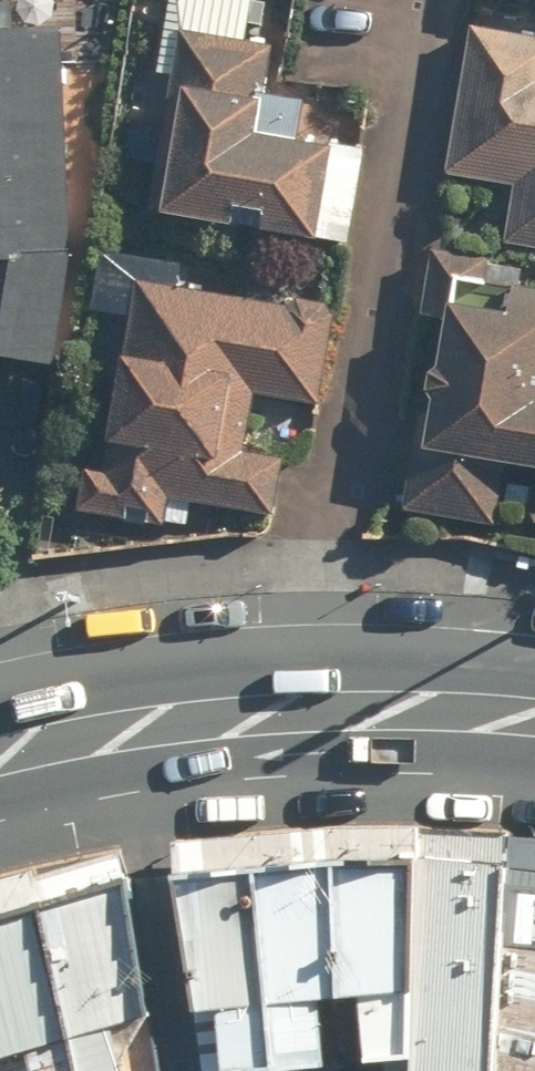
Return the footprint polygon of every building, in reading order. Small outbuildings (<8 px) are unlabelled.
[(166,81),(150,231),(219,238),(220,229),(252,232),(250,248),(340,257),(350,166),(288,160),(293,108),(260,105),(266,51),(243,49),(248,0),(163,0),(155,80),(166,81)] [(47,365),(56,266),(53,266),(48,12),(0,13),(0,361),(47,365)] [(470,36),(450,184),(515,193),(507,256),(534,260),(534,44),(470,36)] [(512,297),(515,270),(425,259),(416,328),(437,331),(428,393),(415,391),(399,516),(493,528),(499,486),(534,491),(534,300),(512,297)] [(292,312),(135,294),(131,328),(117,326),(112,362),(116,362),(111,399),(108,399),(101,459),(105,460),(103,479),(84,477),(80,518),(162,527),(164,511),(271,523),(278,463),(245,459),(251,403),(319,411),(331,305),(293,300),(292,312)] [(407,1057),(415,857),(325,862),(330,1001),(355,1000),(362,1062),(407,1057)] [(502,862),(415,857),(407,1057),(406,1070),(489,1070),(502,862)] [(250,871),(271,1070),(277,1070),(324,1067),(318,1005),(330,1001),(325,862),(250,871)] [(489,1070),(534,1070),(534,868),(502,862),(489,1070)] [(250,871),(168,876),(188,1012),(196,1011),(202,1070),(271,1070),(250,871)] [(48,895),(93,1070),(156,1070),(126,876),(48,895)] [(0,909),(0,1053),(5,1070),(93,1070),(48,895),(0,909)]
